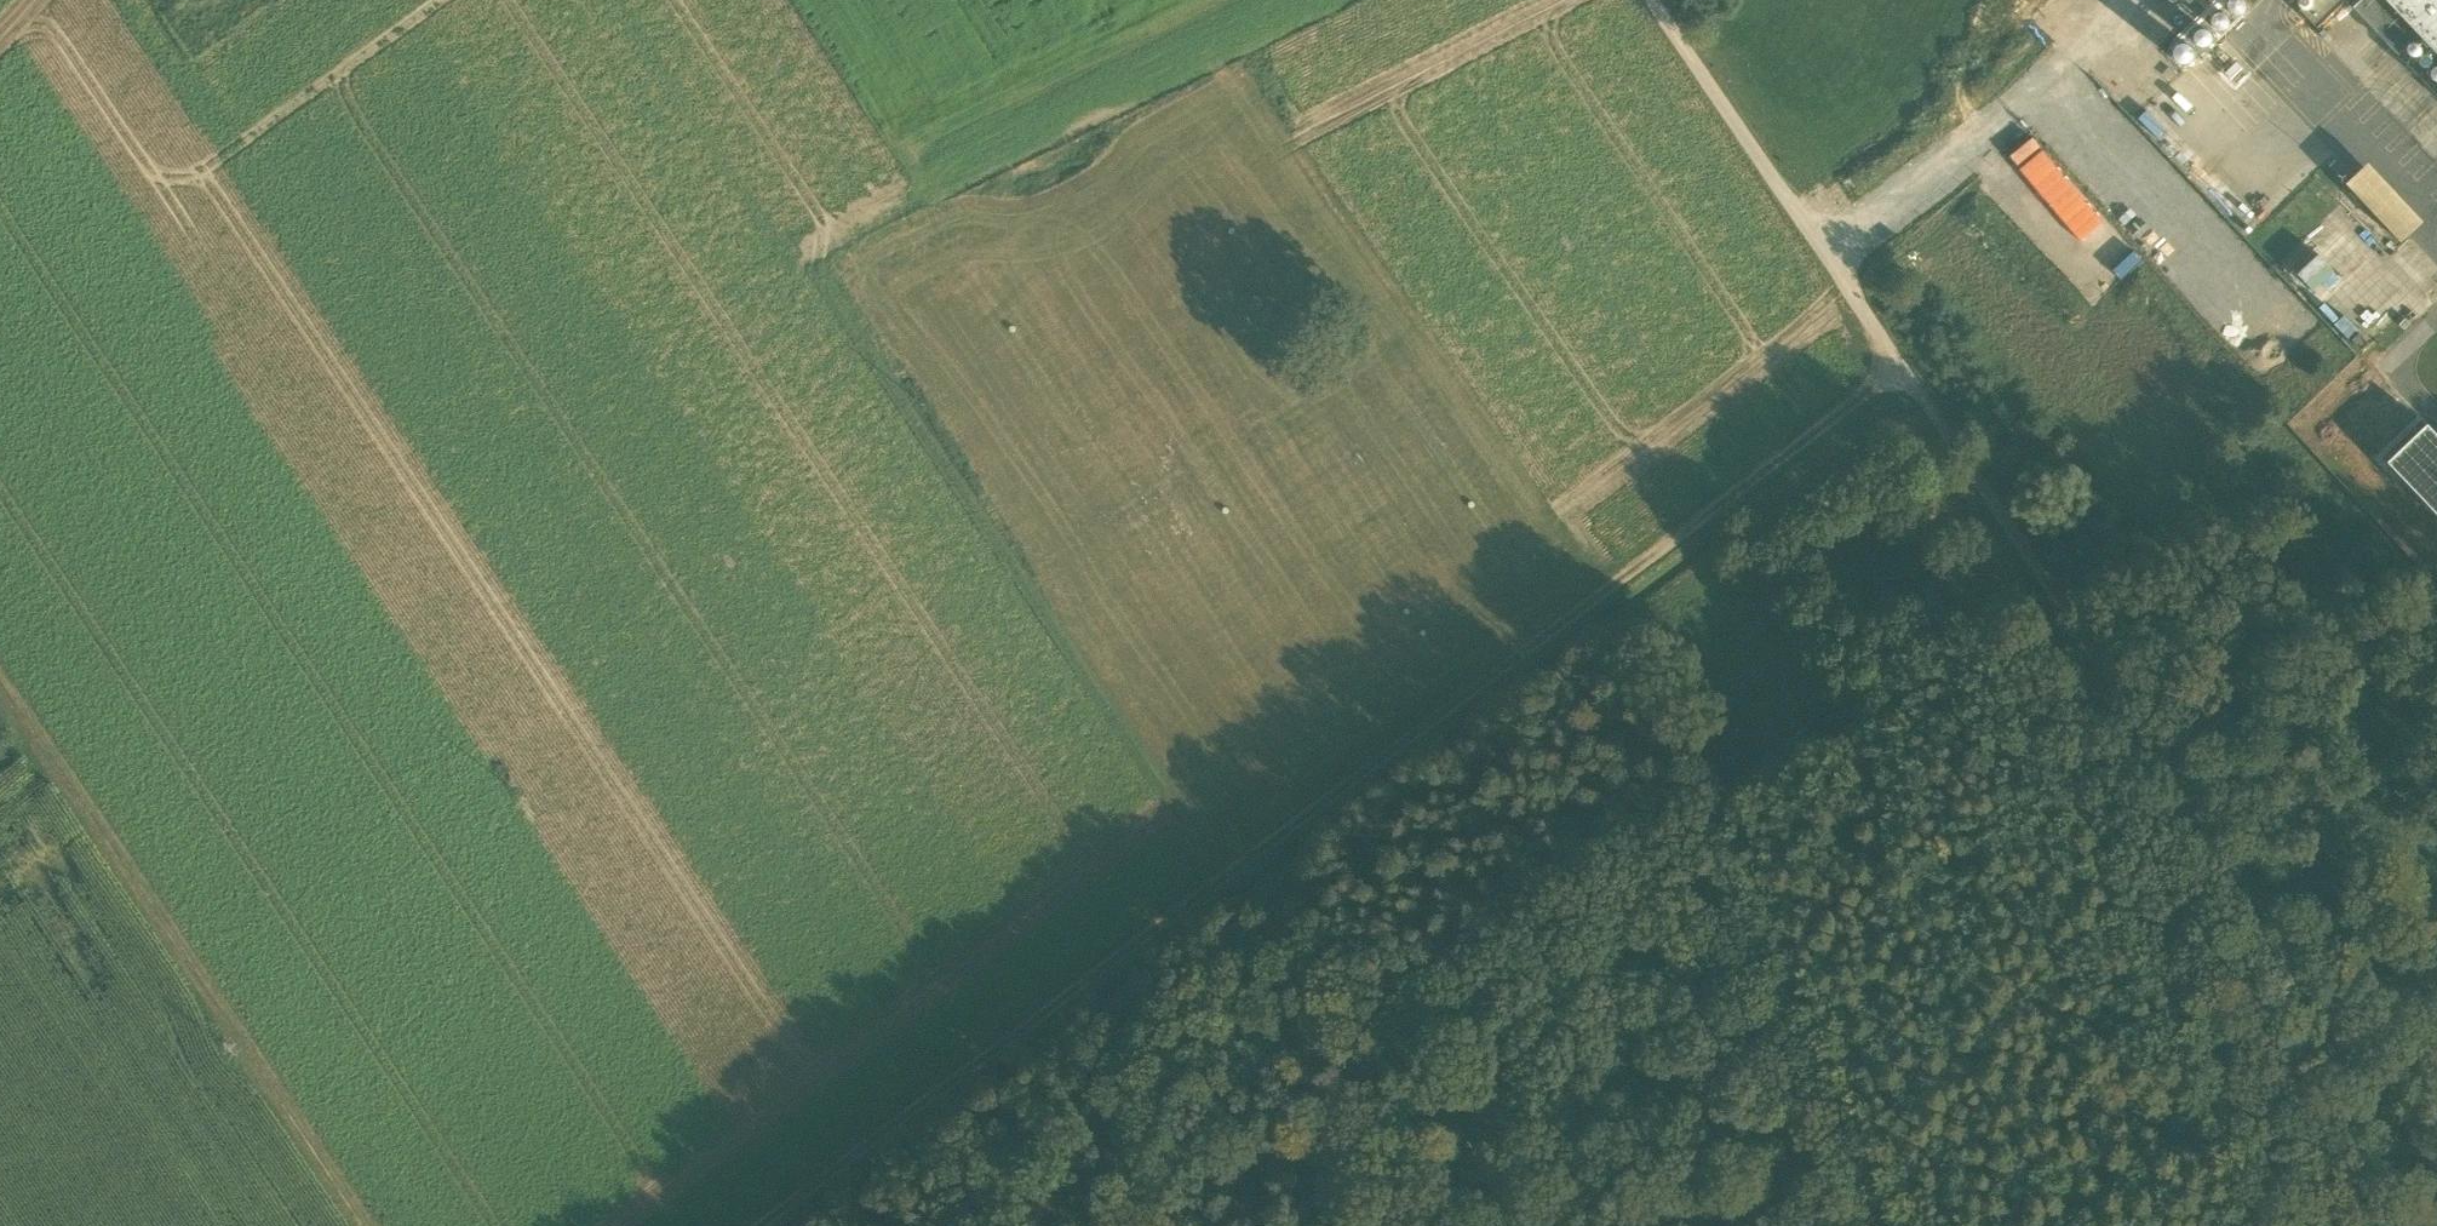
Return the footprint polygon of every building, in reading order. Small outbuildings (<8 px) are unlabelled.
[(2227,5),(2231,14),(2241,16),(2247,8),(2244,0),(2231,0),(2227,5)] [(2420,35),(2436,54),(2436,0),(2386,0),(2420,35)] [(2227,15),(2218,13),(2211,20),(2213,29),(2223,32),(2230,25),(2227,15)] [(2210,33),(2201,30),(2194,36),(2196,46),(2205,49),(2212,42),(2210,33)] [(2192,47),(2183,45),(2175,51),(2175,60),(2182,66),(2192,64),(2196,56),(2192,47)] [(2346,189),(2402,247),(2424,226),(2368,168),(2346,189)] [(2344,228),(2292,278),(2319,307),(2371,257),(2344,228)] [(2385,324),(2406,301),(2399,294),(2378,316),(2385,324)] [(2388,462),(2436,514),(2436,434),(2428,424),(2388,462)]
